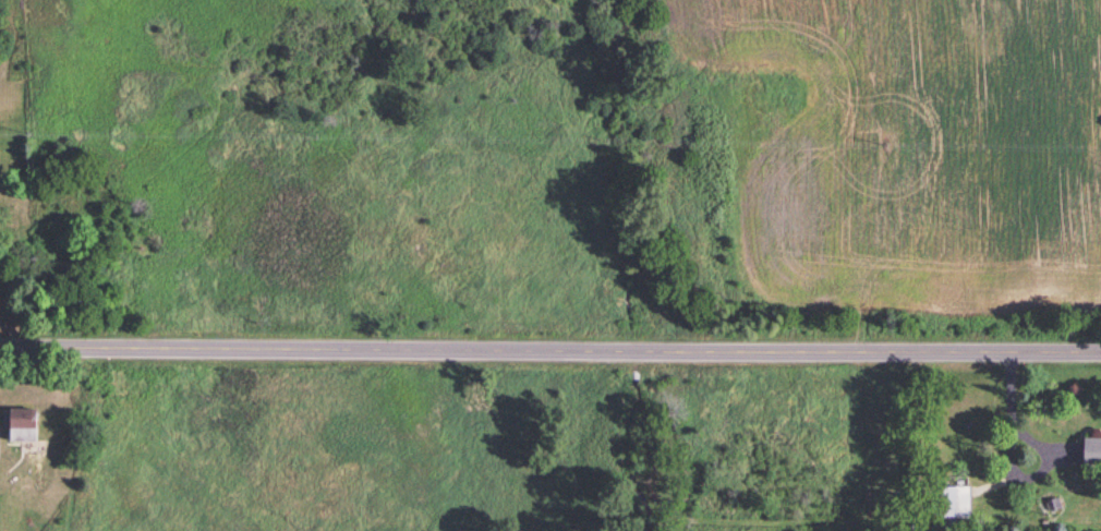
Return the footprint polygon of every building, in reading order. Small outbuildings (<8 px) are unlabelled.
[(36,406),(10,406),(9,439),(35,440),(36,406)] [(1085,435),(1100,436),(1100,463),(1084,462),(1085,435)] [(969,516),(956,516),(956,526),(933,527),(933,499),(921,499),(921,484),(969,484),(969,491),(969,516)] [(1046,499),(1050,509),(1061,506),(1056,496),(1046,499)]
